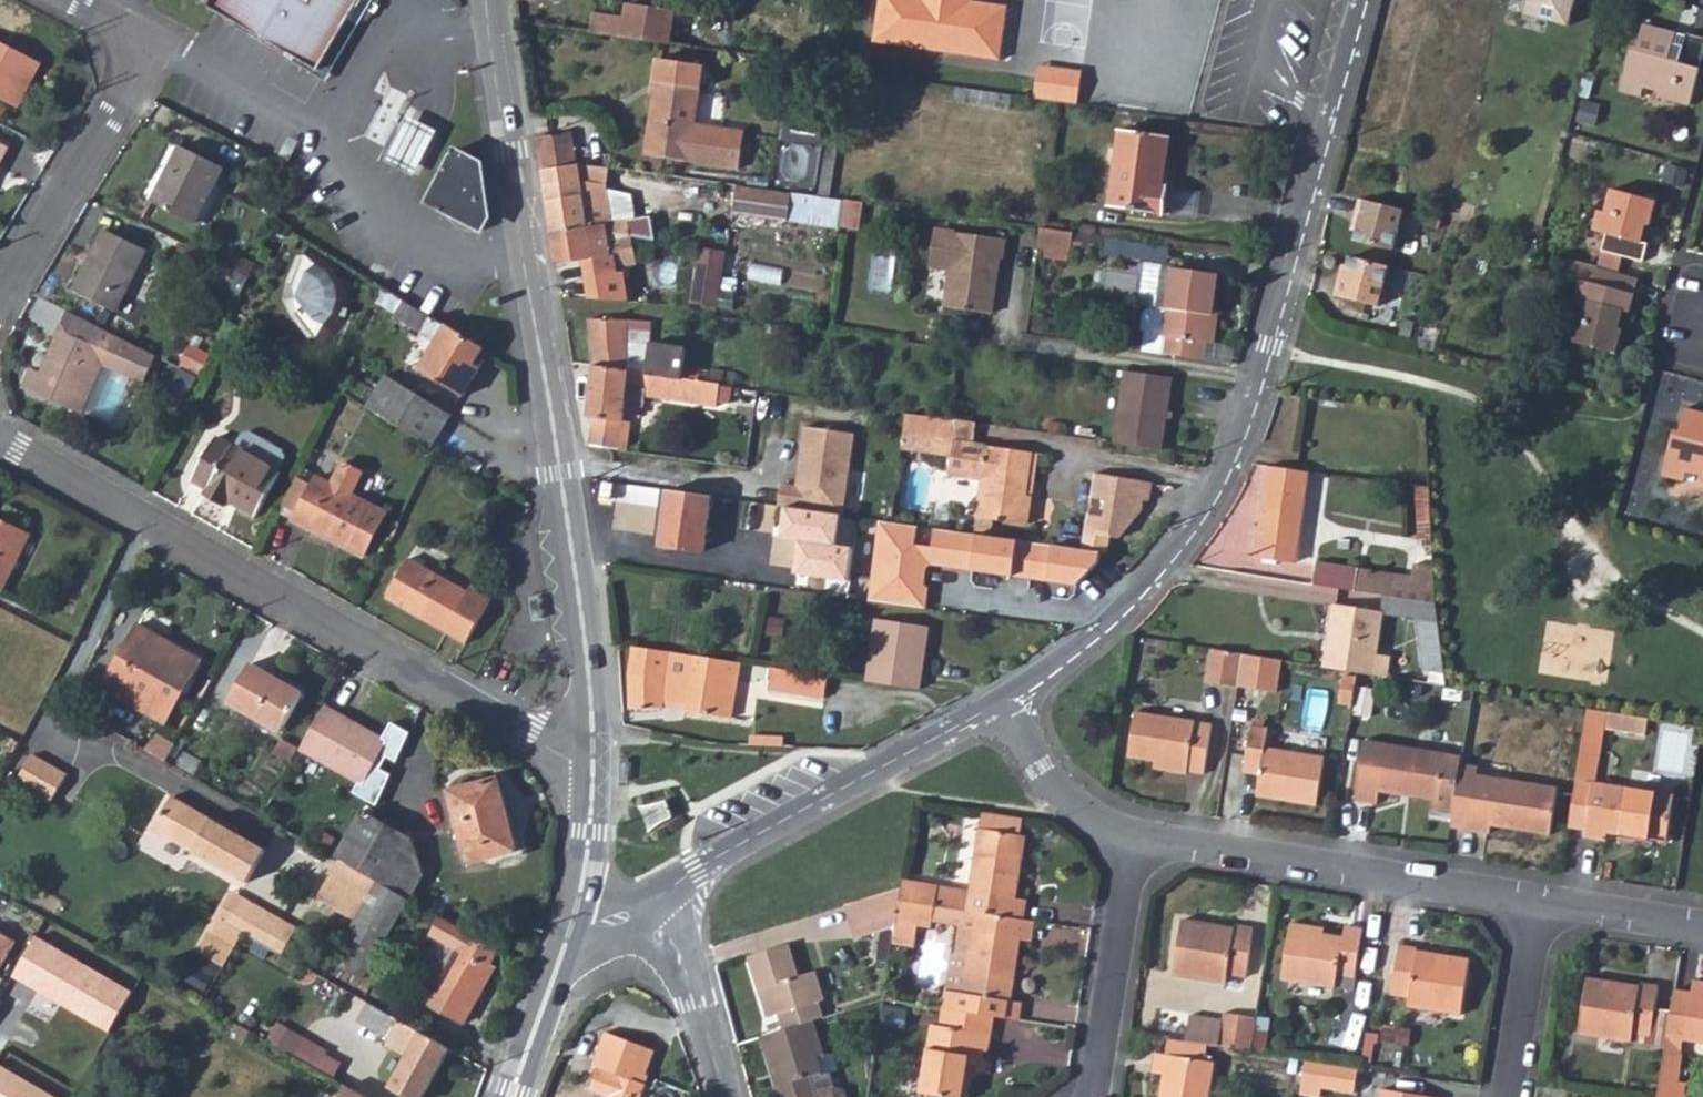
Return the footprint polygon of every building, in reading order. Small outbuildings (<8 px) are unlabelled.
[(238,15),(298,50),(320,62),(325,54),(345,22),(355,26),(365,9),(356,2),(357,0),(212,0),(238,15)] [(365,9),(370,0),(357,0),(356,2),(365,9)] [(878,37),(1004,55),(1011,2),(1000,0),(883,0),(878,37)] [(1527,14),(1569,26),(1576,0),(1531,0),(1527,14)] [(595,6),(593,28),(626,33),(628,3),(595,6)] [(628,3),(626,33),(656,37),(658,7),(628,3)] [(656,37),(698,43),(701,12),(658,7),(656,37)] [(325,54),(335,60),(355,26),(345,22),(325,54)] [(1666,36),(1639,29),(1633,50),(1627,50),(1614,96),(1636,101),(1638,94),(1652,99),(1650,104),(1681,114),(1700,45),(1675,38),(1669,61),(1660,59),(1666,36)] [(53,64),(0,37),(0,94),(21,105),(35,77),(44,81),(53,64)] [(326,76),(335,60),(325,54),(320,62),(298,50),(294,56),(326,76)] [(704,65),(661,58),(647,137),(665,140),(662,156),(738,169),(744,132),(694,124),(704,65)] [(1039,94),(1082,100),(1087,66),(1045,59),(1039,94)] [(437,129),(400,111),(379,156),(416,173),(437,129)] [(1178,136),(1131,130),(1119,205),(1173,213),(1178,186),(1171,184),(1178,136)] [(574,131),(542,135),(545,167),(578,162),(574,131)] [(645,154),(662,156),(665,140),(647,137),(645,154)] [(0,139),(0,166),(12,145),(0,139)] [(492,234),(500,217),(492,162),(463,147),(431,204),(492,234)] [(227,169),(187,148),(158,204),(199,225),(227,169)] [(578,162),(545,167),(555,229),(604,224),(606,232),(631,234),(627,216),(633,216),(629,190),(607,187),(605,182),(582,179),(578,162)] [(789,218),(792,192),(737,185),(734,211),(789,218)] [(1404,209),(1360,198),(1355,217),(1361,218),(1355,241),(1393,251),(1404,209)] [(1652,217),(1611,205),(1605,225),(1599,223),(1594,242),(1604,246),(1601,258),(1638,267),(1643,257),(1637,255),(1642,234),(1647,236),(1652,217)] [(121,308),(153,247),(110,224),(78,286),(121,308)] [(604,224),(555,229),(559,261),(589,256),(591,273),(620,268),(618,262),(638,258),(633,235),(631,234),(606,232),(604,224)] [(1076,252),(1079,232),(1046,227),(1043,247),(1076,252)] [(1011,242),(941,230),(934,267),(955,270),(949,309),(994,316),(1003,259),(1008,260),(1011,242)] [(236,269),(244,252),(215,237),(207,254),(236,269)] [(693,306),(721,310),(729,250),(701,245),(693,306)] [(297,313),(323,344),(336,334),(348,319),(351,302),(349,281),(339,263),(324,254),(308,248),(293,284),(297,313)] [(1390,266),(1350,258),(1346,279),(1339,277),(1335,296),(1381,306),(1390,266)] [(1635,281),(1568,262),(1563,281),(1581,285),(1573,318),(1579,320),(1574,343),(1616,353),(1622,330),(1619,330),(1621,313),(1627,314),(1635,281)] [(1168,350),(1210,356),(1212,336),(1219,338),(1222,315),(1216,314),(1217,306),(1223,270),(1179,264),(1168,350)] [(222,298),(208,330),(225,336),(239,307),(222,298)] [(141,383),(155,354),(70,312),(53,348),(59,351),(48,373),(34,367),(25,385),(78,410),(101,363),(141,383)] [(465,396),(490,350),(429,316),(418,336),(434,345),(420,371),(465,396)] [(712,378),(713,369),(693,366),(694,350),(661,346),(662,327),(597,321),(601,368),(682,381),(720,387),(721,379),(712,378)] [(1167,450),(1180,374),(1130,366),(1119,442),(1167,450)] [(682,381),(601,368),(594,418),(597,419),(594,443),(625,447),(628,421),(631,422),(636,386),(657,389),(656,399),(679,402),(682,381)] [(364,406),(428,445),(445,410),(382,374),(364,406)] [(720,387),(682,381),(679,402),(726,409),(727,401),(728,388),(720,387)] [(728,388),(727,401),(738,402),(740,390),(728,388)] [(959,418),(954,417),(913,410),(910,428),(961,435),(959,418)] [(1690,412),(1685,434),(1681,433),(1670,477),(1693,484),(1695,476),(1702,478),(1702,416),(1690,412)] [(982,421),(959,418),(961,435),(979,438),(982,421)] [(234,441),(280,465),(290,447),(244,422),(234,441)] [(781,502),(830,509),(839,510),(846,511),(858,430),(808,423),(800,481),(785,480),(781,502)] [(959,455),(961,435),(910,428),(908,443),(907,446),(959,455)] [(288,470),(280,465),(234,441),(220,434),(197,478),(215,488),(211,495),(231,506),(235,500),(264,515),(288,470)] [(979,438),(961,435),(959,455),(956,468),(989,474),(982,512),(1032,520),(1037,492),(1030,491),(1039,448),(979,438)] [(1030,491),(1037,492),(1044,449),(1039,448),(1030,491)] [(305,470),(291,496),(309,506),(301,520),(367,555),(391,512),(360,495),(371,474),(350,462),(338,483),(325,476),(323,480),(305,470)] [(1310,534),(1319,474),(1278,468),(1267,528),(1310,534)] [(1091,510),(1086,545),(1104,548),(1111,549),(1114,532),(1124,533),(1145,504),(1147,495),(1152,495),(1155,477),(1097,469),(1094,493),(1110,496),(1108,512),(1091,510)] [(720,497),(677,491),(670,544),(713,550),(720,497)] [(731,561),(729,575),(827,590),(839,510),(830,509),(781,502),(772,501),(765,557),(740,554),(731,561)] [(4,585),(34,530),(0,513),(0,583),(4,585)] [(1086,545),(884,517),(873,596),(929,604),(932,584),(929,580),(931,566),(936,561),(1087,582),(1102,561),(1104,548),(1086,545)] [(1310,534),(1267,528),(1262,558),(1305,564),(1310,534)] [(1325,561),(1322,585),(1367,591),(1370,568),(1325,561)] [(477,640),(498,599),(477,588),(475,593),(415,562),(394,602),(454,634),(457,629),(477,640)] [(1439,604),(1417,599),(1431,676),(1452,676),(1443,635),(1439,604)] [(1331,670),(1353,674),(1376,677),(1387,611),(1339,605),(1331,670)] [(872,676),(924,684),(934,621),(883,613),(872,676)] [(165,719),(197,657),(143,628),(111,691),(165,719)] [(743,655),(633,639),(629,670),(631,702),(664,703),(664,694),(690,695),(688,703),(733,711),(743,655)] [(1239,654),(1203,649),(1199,680),(1235,686),(1237,675),(1239,654)] [(1271,661),(1239,654),(1237,675),(1269,678),(1271,661)] [(832,670),(778,662),(774,683),(828,691),(832,670)] [(289,731),(309,693),(258,665),(236,704),(289,731)] [(389,743),(325,707),(302,753),(364,788),(389,743)] [(1583,710),(1577,745),(1594,748),(1596,732),(1624,735),(1626,717),(1583,710)] [(1209,725),(1131,712),(1125,758),(1159,763),(1157,772),(1199,776),(1209,725)] [(1639,737),(1642,720),(1626,717),(1624,735),(1639,737)] [(1267,731),(1247,728),(1243,764),(1258,767),(1254,799),(1313,809),(1321,762),(1264,753),(1267,731)] [(1457,768),(1458,760),(1360,743),(1350,803),(1372,806),(1374,793),(1427,803),(1424,818),(1448,822),(1457,768)] [(1577,745),(1564,830),(1578,832),(1585,784),(1588,785),(1594,748),(1577,745)] [(18,786),(50,804),(69,771),(36,753),(18,786)] [(1448,822),(1446,834),(1485,839),(1487,830),(1544,840),(1551,792),(1474,779),(1476,770),(1457,768),(1448,822)] [(480,863),(526,849),(507,777),(460,790),(480,863)] [(1585,784),(1578,832),(1576,840),(1596,845),(1599,835),(1658,844),(1665,799),(1588,785),(1585,784)] [(255,885),(274,851),(181,797),(161,830),(212,860),(255,885)] [(373,812),(344,861),(386,885),(420,904),(437,875),(426,841),(373,812)] [(1019,822),(980,816),(963,913),(973,915),(1022,923),(1025,901),(1014,899),(1023,838),(1016,836),(1019,822)] [(386,885),(344,861),(322,900),(363,925),(386,885)] [(386,885),(363,925),(345,956),(379,977),(420,904),(386,885)] [(898,901),(834,918),(843,948),(892,936),(898,901)] [(898,901),(892,936),(904,939),(907,927),(928,929),(928,925),(930,907),(898,901)] [(263,905),(249,932),(288,954),(303,928),(263,905)] [(930,907),(928,925),(956,928),(952,956),(949,956),(942,995),(963,996),(973,915),(963,913),(930,907)] [(942,995),(940,1010),(1015,1023),(1018,1005),(1008,1003),(1018,944),(1028,946),(1031,925),(1022,923),(973,915),(963,996),(942,995)] [(502,949),(441,916),(435,935),(470,954),(446,1005),(479,1021),(503,970),(495,966),(502,949)] [(1253,934),(1234,931),(1233,934),(1182,926),(1173,981),(1225,989),(1227,979),(1244,981),(1253,934)] [(1362,933),(1347,930),(1344,943),(1310,938),(1311,932),(1290,928),(1281,986),(1335,994),(1336,981),(1354,983),(1362,933)] [(15,940),(0,932),(0,967),(15,940)] [(781,1034),(813,1026),(821,1024),(815,1005),(823,1003),(813,976),(796,979),(785,945),(745,955),(750,978),(755,977),(770,1019),(776,1018),(781,1034)] [(1419,952),(1398,948),(1390,995),(1410,999),(1408,1009),(1458,1017),(1467,965),(1418,957),(1419,952)] [(1653,987),(1641,984),(1639,990),(1587,984),(1578,1039),(1631,1046),(1632,1035),(1646,1036),(1653,987)] [(1698,988),(1689,1045),(1702,1047),(1702,989),(1698,988)] [(1215,1050),(1250,1056),(1253,1022),(1219,1017),(1215,1050)] [(334,1075),(343,1057),(275,1024),(266,1043),(334,1075)] [(602,1025),(599,1033),(584,1057),(603,1062),(591,1096),(622,1096),(630,1073),(626,1072),(637,1036),(602,1025)] [(756,1040),(771,1096),(830,1096),(826,1096),(822,1079),(829,1077),(826,1061),(821,1061),(813,1026),(781,1034),(756,1040)] [(929,1027),(918,1092),(948,1096),(967,1096),(975,1054),(983,1055),(986,1055),(991,1036),(929,1027)] [(442,1048),(410,1030),(386,1082),(417,1096),(418,1096),(442,1048)] [(1165,1043),(1162,1061),(1201,1066),(1203,1048),(1165,1043)] [(1210,1067),(1201,1066),(1162,1061),(1151,1060),(1150,1080),(1159,1081),(1157,1096),(1206,1096),(1210,1067)] [(1301,1090),(1356,1095),(1359,1064),(1304,1060),(1301,1090)] [(1653,1096),(1670,1096),(1673,1083),(1674,1072),(1658,1069),(1653,1096)] [(1670,1096),(1680,1096),(1682,1084),(1673,1083),(1670,1096)]
